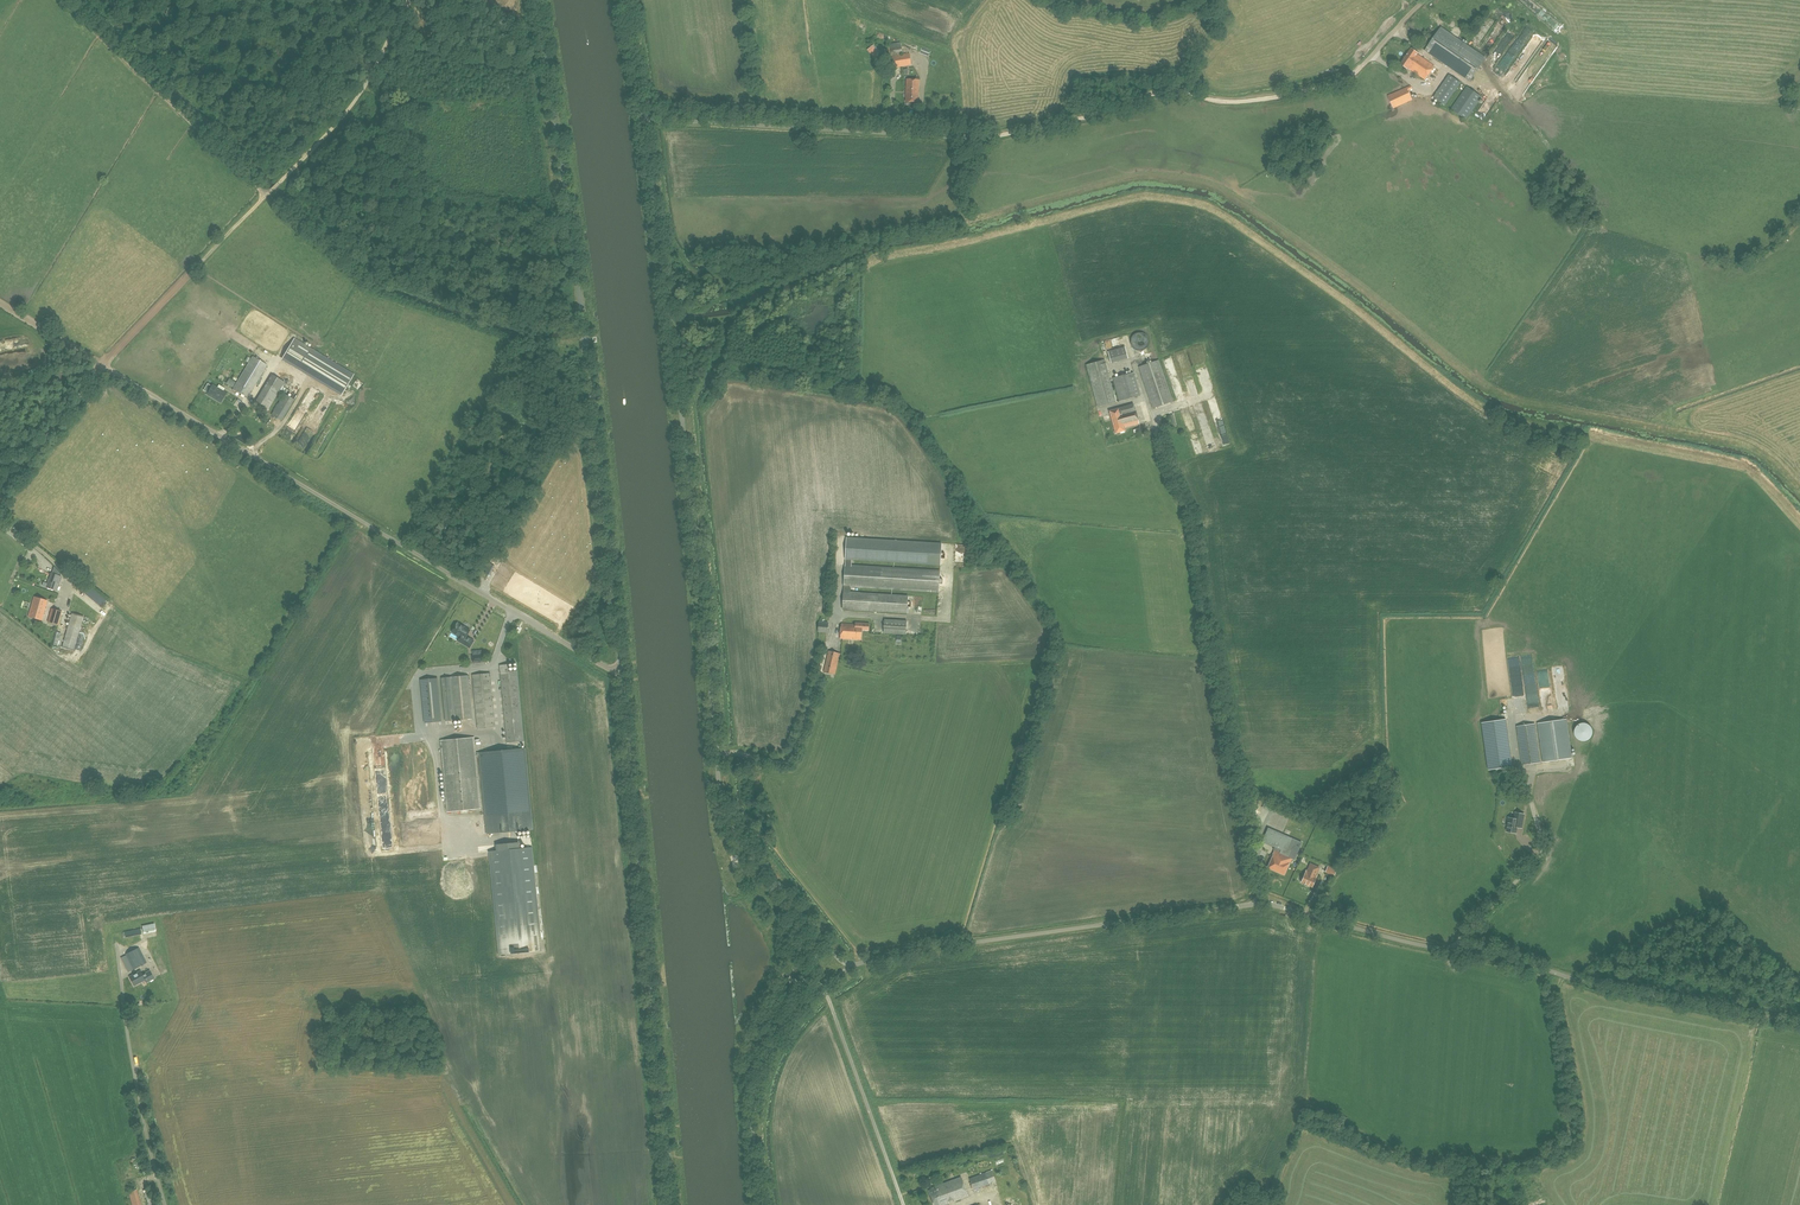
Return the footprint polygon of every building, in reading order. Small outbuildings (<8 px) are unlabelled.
[(1470,81),(1486,58),(1441,27),(1425,51),(1470,81)] [(901,45),(891,46),(892,55),(902,54),(901,45)] [(876,46),(871,49),(876,57),(881,54),(876,46)] [(1435,66),(1417,54),(1418,53),(1411,49),(1401,64),(1408,68),(1426,79),(1435,66)] [(911,65),(910,53),(892,55),(893,68),(911,65)] [(1435,98),(1446,105),(1461,82),(1451,75),(1435,98)] [(918,94),(919,80),(907,79),(906,94),(906,101),(917,102),(918,94)] [(1407,87),(1388,96),(1394,108),(1413,99),(1412,98),(1410,90),(1412,89),(1411,85),(1407,87)] [(1466,119),(1482,97),(1467,86),(1451,109),(1466,119)] [(1489,100),(1481,113),(1486,116),(1494,103),(1489,100)] [(1149,343),(1149,342),(1149,340),(1148,338),(1147,337),(1146,335),(1145,335),(1143,334),(1142,333),(1140,333),(1139,333),(1137,334),(1136,335),(1134,336),(1133,337),(1132,339),(1132,340),(1132,342),(1132,344),(1133,345),(1133,346),(1134,348),(1136,349),(1137,349),(1139,350),(1141,350),(1142,350),(1144,349),(1145,349),(1146,348),(1147,346),(1148,345),(1149,343)] [(350,373),(294,339),(281,359),(338,393),(350,373)] [(1125,347),(1108,352),(1111,363),(1128,359),(1125,347)] [(267,365),(253,356),(233,389),(247,398),(267,365)] [(1086,365),(1090,379),(1109,374),(1105,360),(1086,365)] [(1153,408),(1173,401),(1159,360),(1139,367),(1153,408)] [(1113,378),(1119,401),(1141,395),(1134,372),(1113,378)] [(285,381),(272,374),(267,383),(279,391),(285,381)] [(1109,375),(1090,379),(1098,407),(1116,402),(1109,375)] [(279,391),(267,383),(255,404),(267,411),(279,391)] [(213,385),(207,394),(221,403),(227,393),(213,385)] [(285,394),(272,415),(281,421),(294,399),(285,394)] [(1123,424),(1124,428),(1139,424),(1134,404),(1109,411),(1113,426),(1114,426),(1123,424)] [(1114,426),(1115,433),(1125,431),(1124,428),(1123,424),(1113,426),(1114,426)] [(451,523),(446,518),(441,523),(446,528),(451,523)] [(942,544),(847,538),(846,560),(845,568),(851,569),(852,560),(941,565),(942,544)] [(845,568),(844,592),(850,592),(850,586),(939,592),(940,574),(851,569),(845,568)] [(61,577),(52,573),(47,587),(57,590),(61,577)] [(102,596),(87,584),(86,584),(74,574),(69,580),(82,590),(81,591),(96,603),(102,596)] [(844,592),(843,609),(907,612),(908,596),(850,592),(844,592)] [(34,597),(29,616),(42,620),(47,601),(34,597)] [(58,625),(62,613),(62,612),(51,609),(47,622),(58,625)] [(84,616),(72,613),(62,647),(74,650),(84,616)] [(906,634),(907,620),(885,619),(884,633),(906,634)] [(819,622),(818,631),(828,632),(828,622),(819,622)] [(841,623),(840,638),(861,640),(862,630),(869,630),(869,623),(855,622),(855,624),(841,623)] [(454,628),(452,632),(459,636),(457,640),(469,647),(473,641),(466,636),(470,630),(457,623),(456,624),(455,624),(454,626),(454,628)] [(58,646),(61,633),(56,631),(52,644),(58,646)] [(840,653),(829,650),(824,672),(835,674),(840,653)] [(500,665),(501,672),(507,742),(524,741),(518,670),(509,671),(509,664),(500,665)] [(1566,669),(1557,670),(1559,688),(1560,688),(1562,706),(1569,705),(1567,683),(1568,683),(1566,669)] [(490,673),(473,675),(478,728),(496,727),(490,673)] [(468,675),(452,677),(456,720),(473,718),(468,675)] [(1525,676),(1514,678),(1516,698),(1527,697),(1525,676)] [(456,720),(452,677),(441,678),(446,721),(456,720)] [(421,680),(425,723),(442,721),(438,678),(421,680)] [(1506,719),(1482,723),(1489,770),(1513,766),(1506,719)] [(1571,758),(1566,719),(1539,723),(1544,762),(1571,758)] [(1535,723),(1517,726),(1523,765),(1540,762),(1535,723)] [(1577,738),(1579,740),(1582,741),(1585,741),(1588,740),(1590,738),(1592,736),(1593,733),(1593,730),(1591,727),(1589,725),(1587,723),(1584,723),(1581,723),(1578,725),(1576,727),(1575,729),(1575,732),(1575,735),(1577,738)] [(441,741),(448,812),(482,808),(475,738),(441,741)] [(526,748),(479,752),(484,802),(531,797),(526,748)] [(531,797),(484,802),(487,834),(534,830),(531,797)] [(1289,829),(1293,818),(1283,814),(1282,816),(1265,809),(1262,816),(1258,814),(1256,818),(1259,819),(1257,822),(1265,825),(1267,821),(1289,829)] [(1517,827),(1521,828),(1524,814),(1515,812),(1514,818),(1508,817),(1507,824),(1508,824),(1507,831),(1516,832),(1517,827)] [(1277,848),(1275,850),(1271,859),(1272,859),(1268,868),(1284,875),(1288,867),(1292,858),(1294,859),(1297,852),(1302,842),(1269,828),(1262,842),(1277,848)] [(543,951),(533,847),(489,851),(490,858),(499,955),(543,951)] [(1311,863),(1308,870),(1307,869),(1301,882),(1312,887),(1318,874),(1314,872),(1315,869),(1318,870),(1320,867),(1311,863)] [(1337,869),(1328,865),(1326,871),(1334,876),(1337,869)] [(155,923),(142,925),(144,933),(156,931),(155,923)] [(143,934),(142,928),(124,931),(125,938),(143,934)] [(147,962),(139,947),(126,954),(134,970),(147,962)] [(150,970),(142,974),(146,982),(154,978),(150,970)] [(141,971),(129,977),(134,985),(145,979),(142,974),(141,971)] [(992,1170),(969,1178),(974,1190),(996,1181),(992,1170)] [(968,1196),(961,1177),(933,1188),(933,1189),(929,1190),(935,1204),(943,1204),(949,1203),(949,1201),(954,1199),(955,1201),(968,1196)] [(128,1191),(129,1191),(132,1204),(144,1204),(139,1188),(128,1191)] [(151,1189),(146,1191),(151,1204),(157,1204),(151,1189)]
